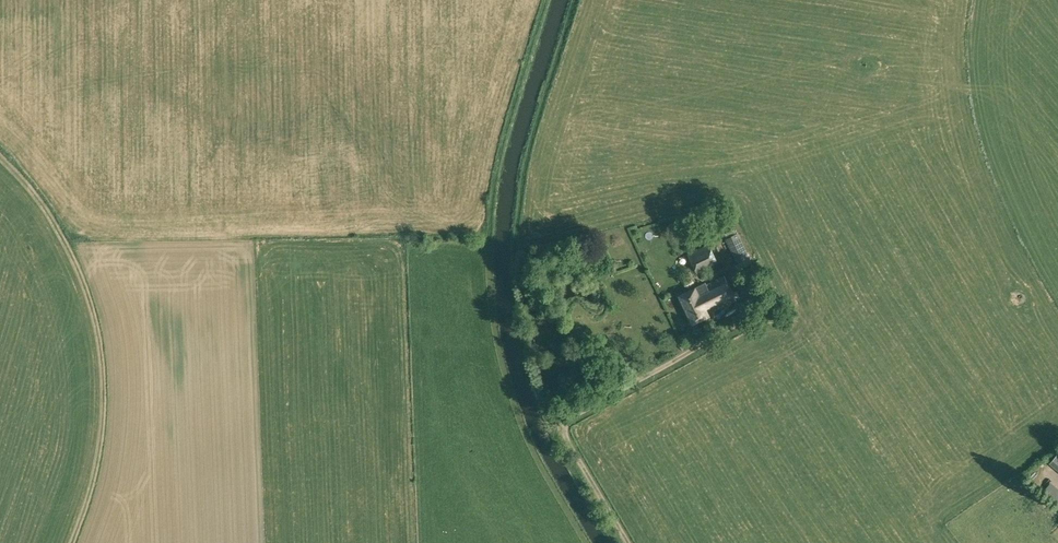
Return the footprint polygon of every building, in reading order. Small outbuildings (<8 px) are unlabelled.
[(738,233),(727,238),(741,268),(751,263),(738,233)] [(709,243),(687,253),(697,274),(719,264),(709,243)] [(709,315),(708,313),(736,300),(723,275),(707,283),(706,282),(695,287),(679,295),(693,323),(709,315)] [(1049,463),(1057,471),(1057,451),(1049,463)]
